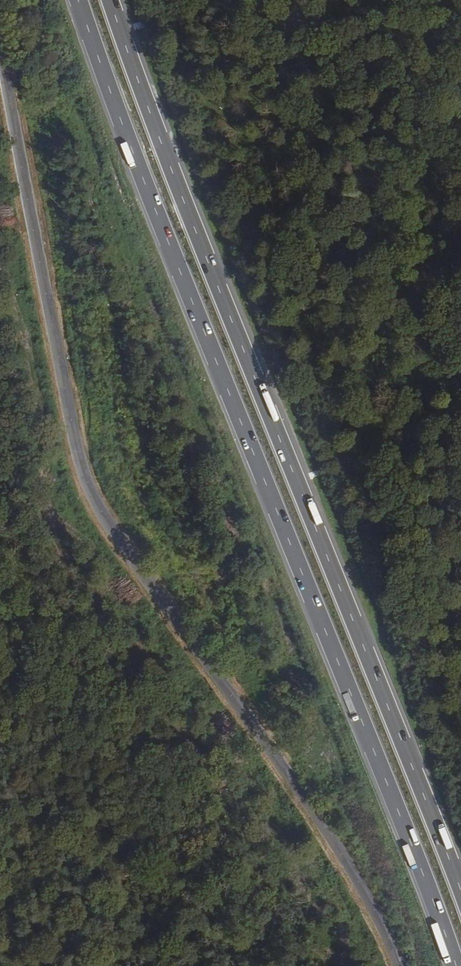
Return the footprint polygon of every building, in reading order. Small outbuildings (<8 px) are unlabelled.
[(85,34),(80,36),(86,53),(92,51),(85,34)] [(86,55),(93,75),(100,72),(93,53),(86,55)]
